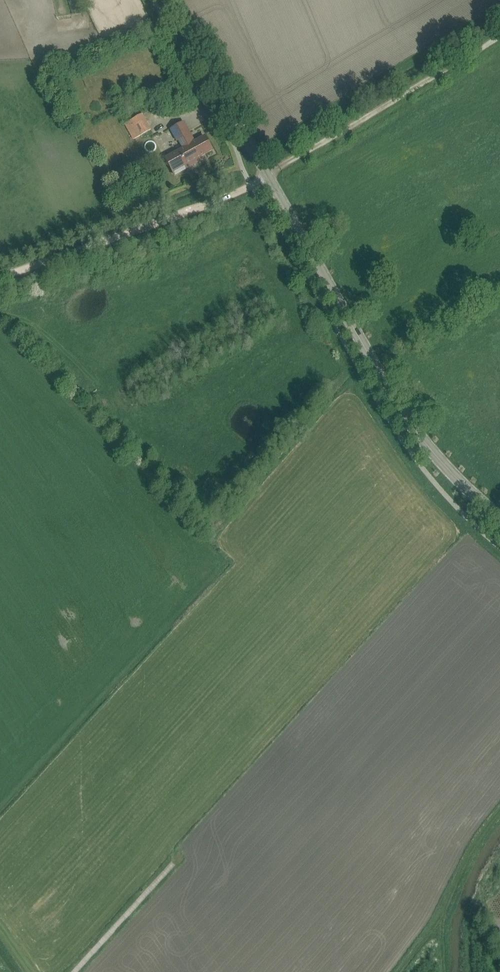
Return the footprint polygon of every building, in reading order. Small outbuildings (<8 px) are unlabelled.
[(125,123),(134,139),(152,129),(143,113),(125,123)] [(187,146),(165,159),(175,175),(201,161),(199,158),(212,150),(205,137),(195,142),(184,122),(171,130),(177,141),(183,138),(187,146)]
